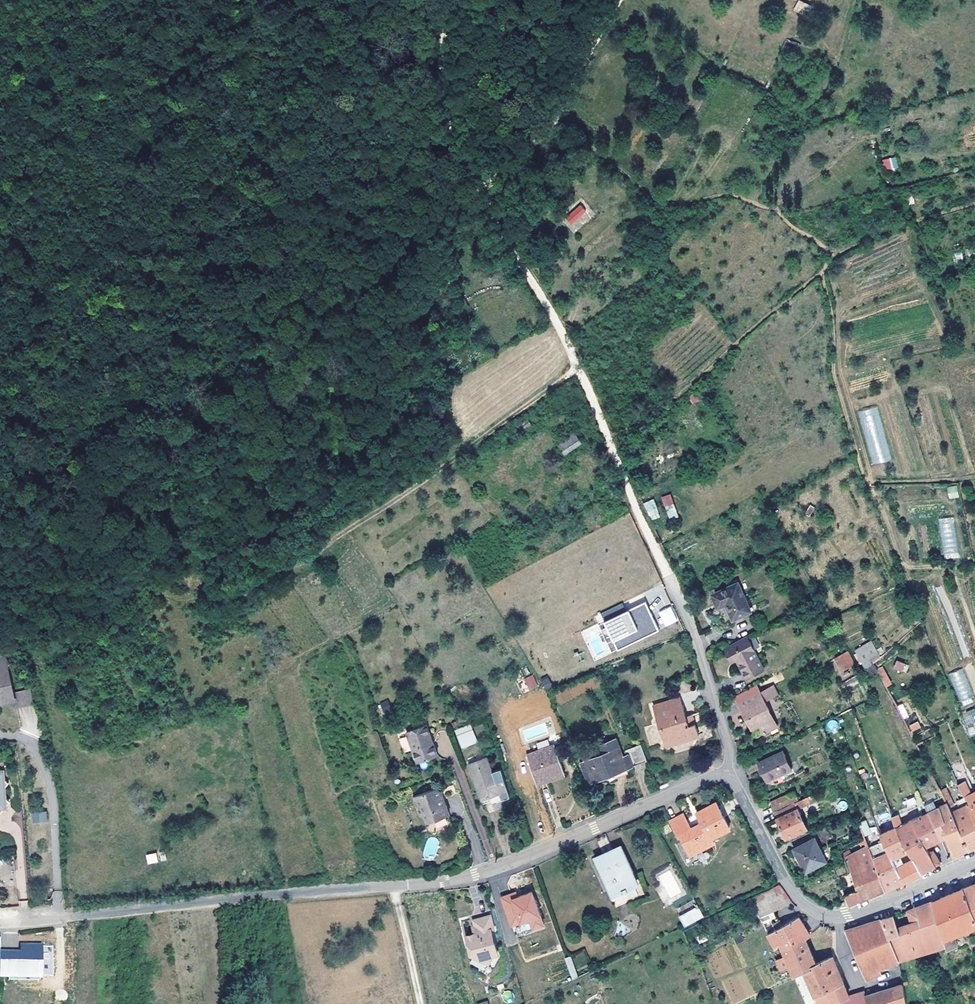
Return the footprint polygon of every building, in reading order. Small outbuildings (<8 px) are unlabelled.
[(800,0),(799,0),(795,9),(806,15),(811,5),(800,0)] [(889,159),(884,160),(886,172),(892,170),(889,159)] [(586,210),(581,204),(567,217),(572,223),(586,210)] [(962,251),(955,253),(956,262),(963,260),(962,251)] [(869,465),(889,462),(880,407),(860,410),(869,465)] [(532,425),(527,418),(517,426),(521,432),(532,425)] [(574,432),(557,443),(564,454),(581,442),(574,432)] [(946,487),(949,499),(959,497),(957,485),(946,487)] [(650,521),(660,517),(653,499),(643,503),(650,521)] [(673,503),(665,506),(670,519),(678,516),(673,503)] [(955,517),(940,518),(942,559),(957,558),(955,517)] [(751,610),(738,582),(712,594),(716,604),(724,600),(726,603),(733,619),(751,610)] [(644,601),(604,621),(617,649),(658,629),(644,601)] [(670,606),(658,613),(666,627),(678,620),(670,606)] [(764,668),(747,636),(727,647),(734,660),(737,659),(746,677),(764,668)] [(871,659),(879,654),(871,640),(855,650),(866,669),(873,664),(871,659)] [(855,662),(848,651),(843,653),(850,665),(855,662)] [(850,665),(843,653),(836,658),(842,669),(850,665)] [(7,702),(7,698),(15,696),(5,658),(0,659),(2,669),(0,669),(0,704),(7,702)] [(893,669),(907,673),(909,664),(895,661),(893,669)] [(878,670),(874,663),(873,664),(866,669),(869,675),(878,670)] [(960,703),(974,697),(962,668),(948,674),(960,703)] [(529,691),(538,686),(532,675),(523,679),(529,691)] [(545,690),(552,687),(547,675),(539,679),(545,690)] [(777,726),(764,701),(760,692),(756,685),(739,694),(742,701),(739,702),(752,728),(760,724),(764,733),(777,726)] [(764,701),(776,694),(772,686),(760,692),(764,701)] [(699,734),(695,722),(689,724),(686,716),(681,698),(653,706),(665,745),(699,734)] [(379,704),(385,715),(392,711),(386,700),(379,704)] [(902,719),(909,717),(904,704),(897,706),(902,719)] [(960,714),(966,730),(969,737),(974,735),(974,708),(960,714)] [(695,722),(693,714),(686,716),(689,724),(695,722)] [(834,718),(824,725),(830,734),(840,727),(834,718)] [(908,724),(910,732),(920,729),(918,722),(908,724)] [(477,741),(470,723),(464,726),(456,729),(463,747),(477,741)] [(438,755),(426,724),(406,732),(417,762),(438,755)] [(406,737),(399,738),(402,753),(410,751),(406,737)] [(626,768),(647,760),(641,744),(624,750),(626,755),(622,757),(615,739),(613,740),(599,745),(603,755),(594,758),(591,751),(584,754),(587,761),(583,763),(587,772),(589,779),(605,773),(604,771),(612,769),(614,773),(624,769),(626,768)] [(564,770),(550,744),(524,757),(537,784),(564,770)] [(792,769),(783,750),(758,762),(767,781),(792,769)] [(510,797),(501,768),(492,772),(487,757),(468,764),(482,799),(500,792),(503,799),(510,797)] [(610,780),(626,774),(628,773),(626,768),(624,769),(614,773),(612,769),(604,771),(605,773),(589,779),(591,783),(603,778),(603,779),(610,780)] [(972,795),(965,781),(958,784),(964,797),(974,822),(974,793),(972,795)] [(964,797),(953,803),(947,788),(941,791),(943,796),(947,806),(967,849),(968,850),(972,848),(974,846),(974,822),(964,797)] [(449,815),(443,799),(440,800),(438,798),(441,792),(435,789),(414,797),(417,805),(421,807),(422,811),(421,815),(425,817),(433,821),(449,815)] [(774,810),(798,799),(794,791),(771,802),(774,810)] [(503,799),(500,792),(482,799),(483,803),(495,799),(496,801),(503,799)] [(816,799),(813,794),(808,796),(810,802),(816,799)] [(806,828),(797,808),(810,802),(808,796),(775,811),(778,817),(777,818),(786,837),(806,828)] [(712,837),(729,828),(716,802),(697,812),(703,822),(691,828),(683,813),(669,820),(678,838),(681,836),(690,854),(714,842),(712,837)] [(967,849),(947,806),(929,813),(941,839),(945,836),(953,856),(967,849)] [(34,813),(34,821),(48,820),(47,812),(34,813)] [(941,839),(929,813),(896,826),(896,827),(907,847),(917,842),(919,847),(924,845),(925,846),(941,839)] [(882,839),(903,883),(906,881),(922,872),(907,847),(896,827),(896,826),(892,816),(891,814),(882,818),(887,830),(879,833),(882,839)] [(869,830),(864,819),(858,822),(862,833),(869,830)] [(435,856),(438,839),(428,837),(425,854),(435,856)] [(826,860),(814,838),(794,849),(804,868),(809,865),(811,868),(815,866),(826,860)] [(885,890),(868,846),(865,839),(859,842),(863,850),(846,858),(856,890),(845,894),(848,905),(851,904),(875,895),(885,890)] [(903,883),(882,839),(868,846),(885,890),(900,884),(903,883)] [(940,862),(933,850),(929,851),(925,846),(924,845),(919,847),(917,842),(907,847),(922,872),(938,863),(940,862)] [(633,871),(621,845),(594,858),(606,883),(613,880),(618,892),(631,886),(626,874),(633,871)] [(147,864),(158,863),(157,853),(146,854),(147,864)] [(663,901),(681,891),(669,869),(656,876),(661,885),(656,888),(663,901)] [(618,901),(639,892),(635,884),(638,883),(633,871),(626,874),(631,886),(618,892),(613,880),(606,883),(611,895),(615,894),(618,901)] [(759,918),(793,902),(780,883),(750,897),(759,918)] [(963,888),(974,920),(974,883),(963,888)] [(963,888),(943,896),(932,901),(944,940),(946,947),(951,945),(955,944),(960,942),(956,931),(974,924),(974,920),(963,888)] [(533,892),(513,898),(511,893),(499,897),(509,928),(514,927),(517,937),(544,929),(533,892)] [(944,940),(932,901),(913,908),(908,911),(912,922),(898,927),(900,933),(889,937),(898,959),(944,940)] [(686,925),(704,915),(699,906),(682,916),(686,925)] [(498,954),(494,941),(493,942),(490,935),(492,934),(491,929),(494,928),(490,915),(473,920),(475,927),(479,929),(480,932),(474,933),(466,935),(469,945),(472,946),(470,951),(474,957),(488,964),(493,955),(498,954)] [(898,927),(894,915),(885,918),(881,919),(889,937),(900,933),(898,927)] [(779,942),(792,935),(791,933),(804,925),(798,916),(767,933),(774,945),(779,942)] [(898,959),(889,937),(881,919),(847,930),(867,978),(882,972),(880,967),(898,959)] [(816,963),(805,938),(810,934),(804,925),(791,933),(792,935),(779,942),(793,976),(804,970),(816,963)] [(8,975),(39,976),(39,954),(42,954),(42,946),(22,945),(22,954),(0,953),(0,975),(8,975)] [(835,994),(846,989),(834,963),(837,961),(835,955),(832,957),(816,963),(804,970),(819,1003),(839,1003),(835,994)] [(577,978),(570,956),(565,958),(573,979),(577,978)] [(805,1003),(812,1003),(803,976),(797,979),(805,1003)] [(906,1003),(903,985),(865,996),(866,1000),(854,1003),(906,1003)] [(846,989),(835,994),(839,1003),(854,1003),(866,1000),(865,996),(851,1001),(846,989)] [(512,1001),(511,991),(504,992),(505,1002),(512,1001)]
